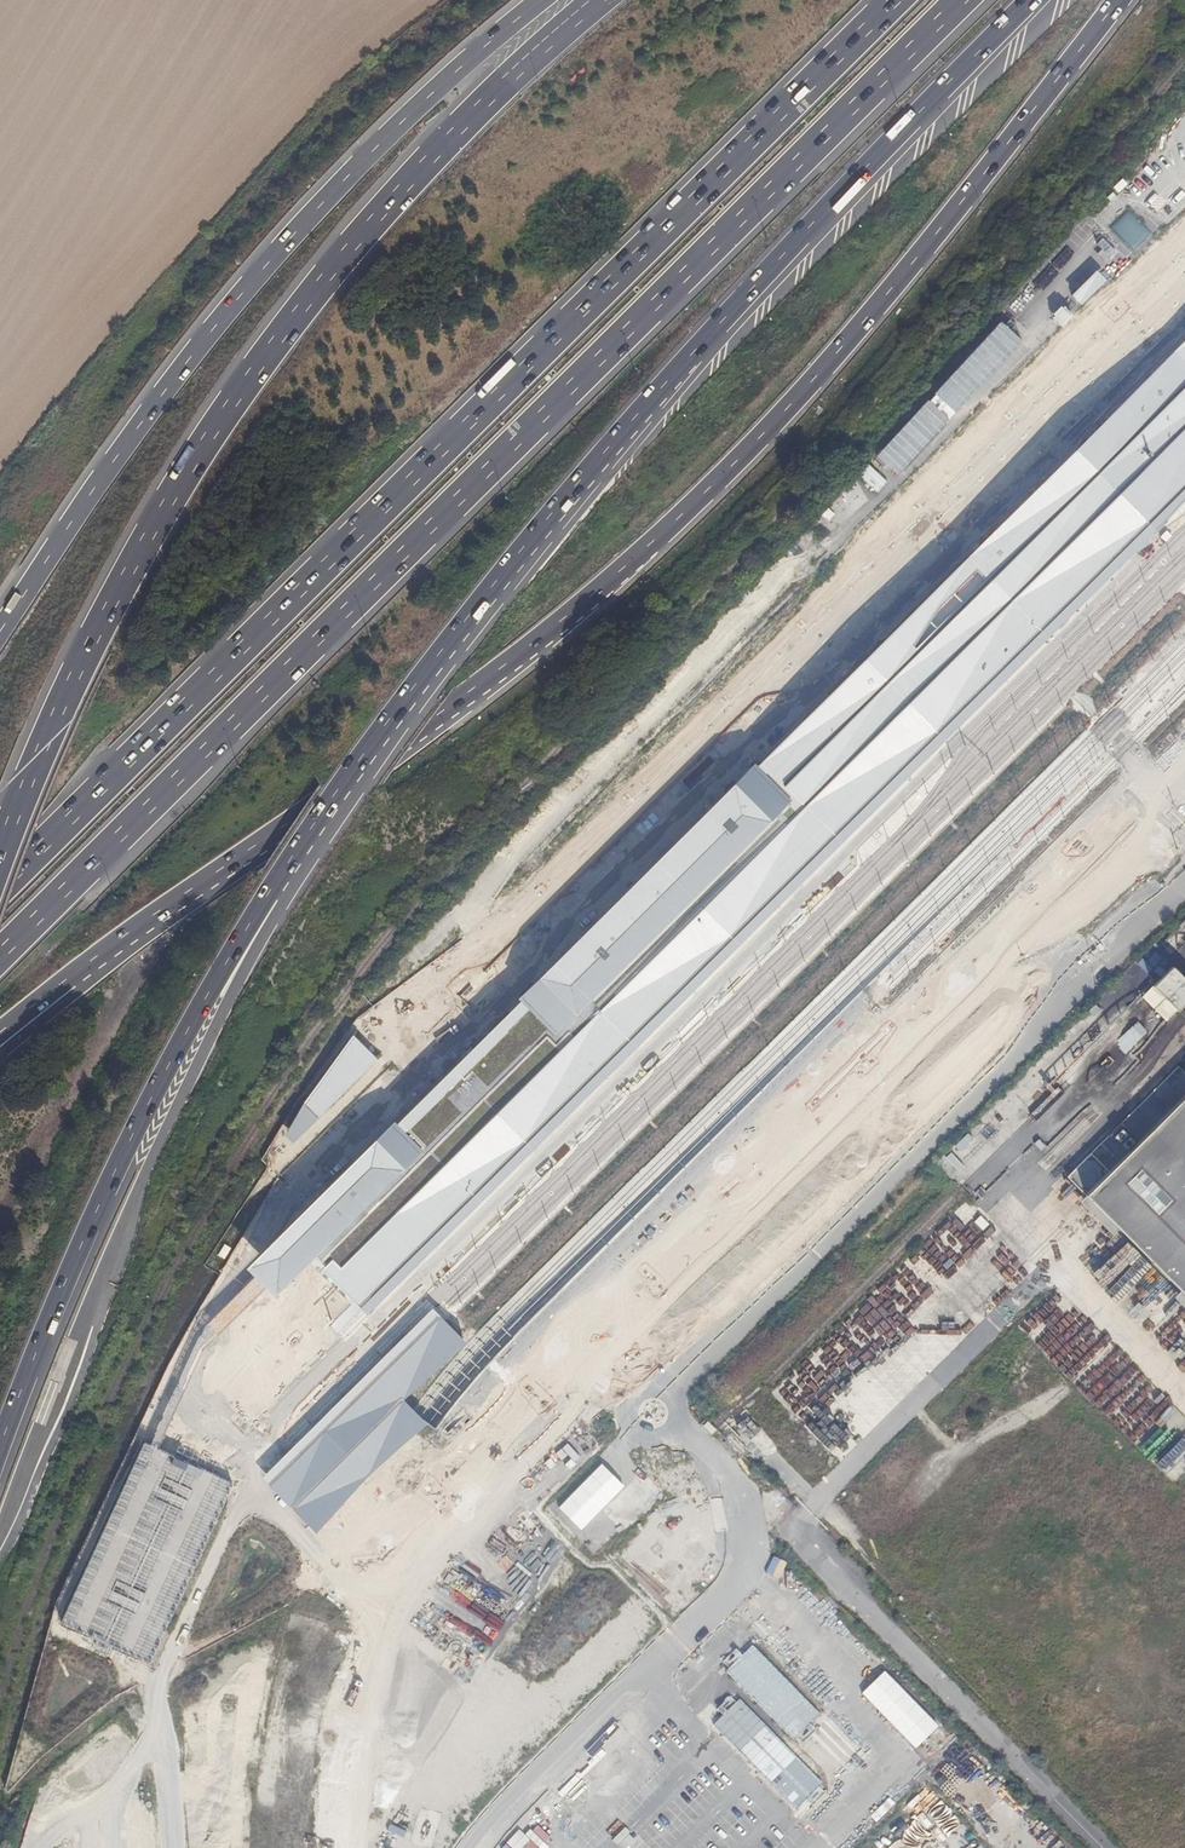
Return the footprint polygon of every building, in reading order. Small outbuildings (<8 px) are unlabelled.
[(1134,181),(1141,176),(1130,163),(1123,168),(1134,181)] [(1118,178),(1111,188),(1118,193),(1126,183),(1118,178)] [(1110,227),(1132,251),(1151,234),(1128,210),(1110,227)] [(1092,243),(1103,260),(1113,254),(1101,236),(1092,243)] [(1062,281),(1051,291),(1059,300),(1089,273),(1074,257),(1056,274),(1062,281)] [(1059,299),(1067,310),(1102,285),(1094,274),(1059,299)] [(1058,327),(1068,316),(1056,305),(1046,316),(1058,327)] [(995,320),(872,457),(896,477),(1018,340),(995,320)] [(742,772),(738,769),(506,999),(517,1006),(243,1253),(271,1285),(324,1240),(371,1291),(1138,529),(1184,487),(1184,331),(742,772)] [(970,407),(988,388),(983,383),(965,402),(970,407)] [(865,464),(854,476),(875,495),(886,483),(865,464)] [(819,510),(833,528),(869,501),(855,483),(819,510)] [(1085,1014),(1100,1030),(1109,1022),(1093,1006),(1085,1014)] [(1128,1057),(1151,1027),(1137,1016),(1114,1046),(1128,1057)] [(378,1059),(349,1031),(283,1132),(289,1137),(378,1059)] [(1178,1066),(1067,1177),(1184,1297),(1184,1073),(1178,1066)] [(954,1145),(961,1153),(973,1142),(966,1134),(954,1145)] [(955,1172),(962,1168),(952,1152),(945,1156),(955,1172)] [(465,1340),(432,1307),(260,1476),(315,1531),(425,1422),(403,1400),(465,1340)] [(513,1366),(540,1341),(528,1328),(501,1353),(513,1366)] [(649,1356),(658,1345),(645,1334),(636,1345),(649,1356)] [(498,1366),(494,1371),(507,1382),(511,1377),(498,1366)] [(462,1420),(451,1429),(457,1436),(468,1426),(462,1420)] [(624,1486),(601,1464),(558,1508),(581,1530),(624,1486)] [(496,1531),(500,1514),(485,1510),(481,1526),(496,1531)] [(703,1717),(809,1827),(861,1778),(855,1771),(865,1762),(750,1641),(737,1653),(732,1647),(715,1663),(763,1713),(756,1720),(729,1692),(703,1717)] [(939,1726),(885,1671),(862,1693),(916,1748),(939,1726)]
